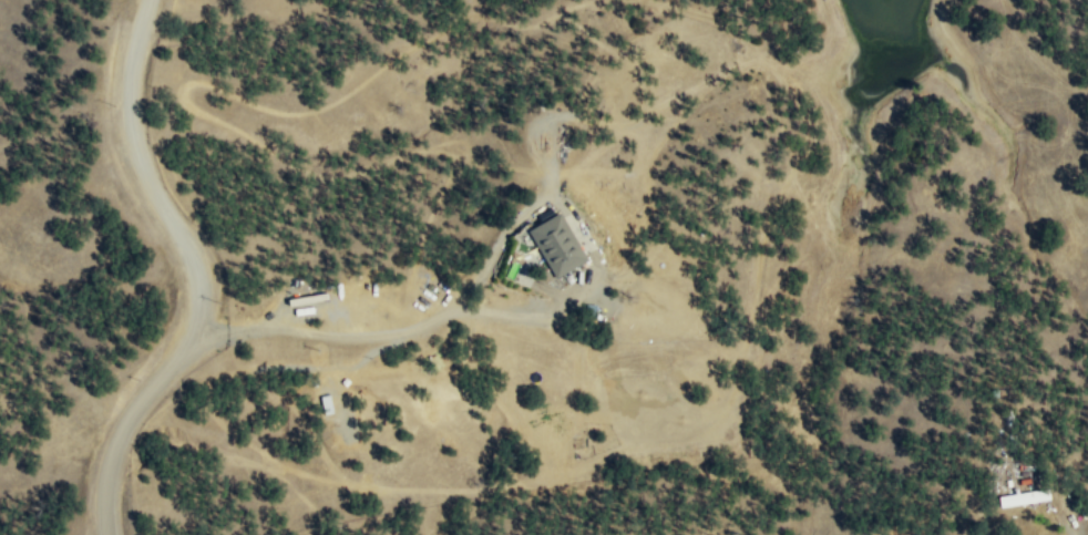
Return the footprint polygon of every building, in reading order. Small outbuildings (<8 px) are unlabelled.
[(586,261),(560,212),(527,229),(553,278),(586,261)] [(1048,499),(1046,487),(996,497),(998,509),(1048,499)]
